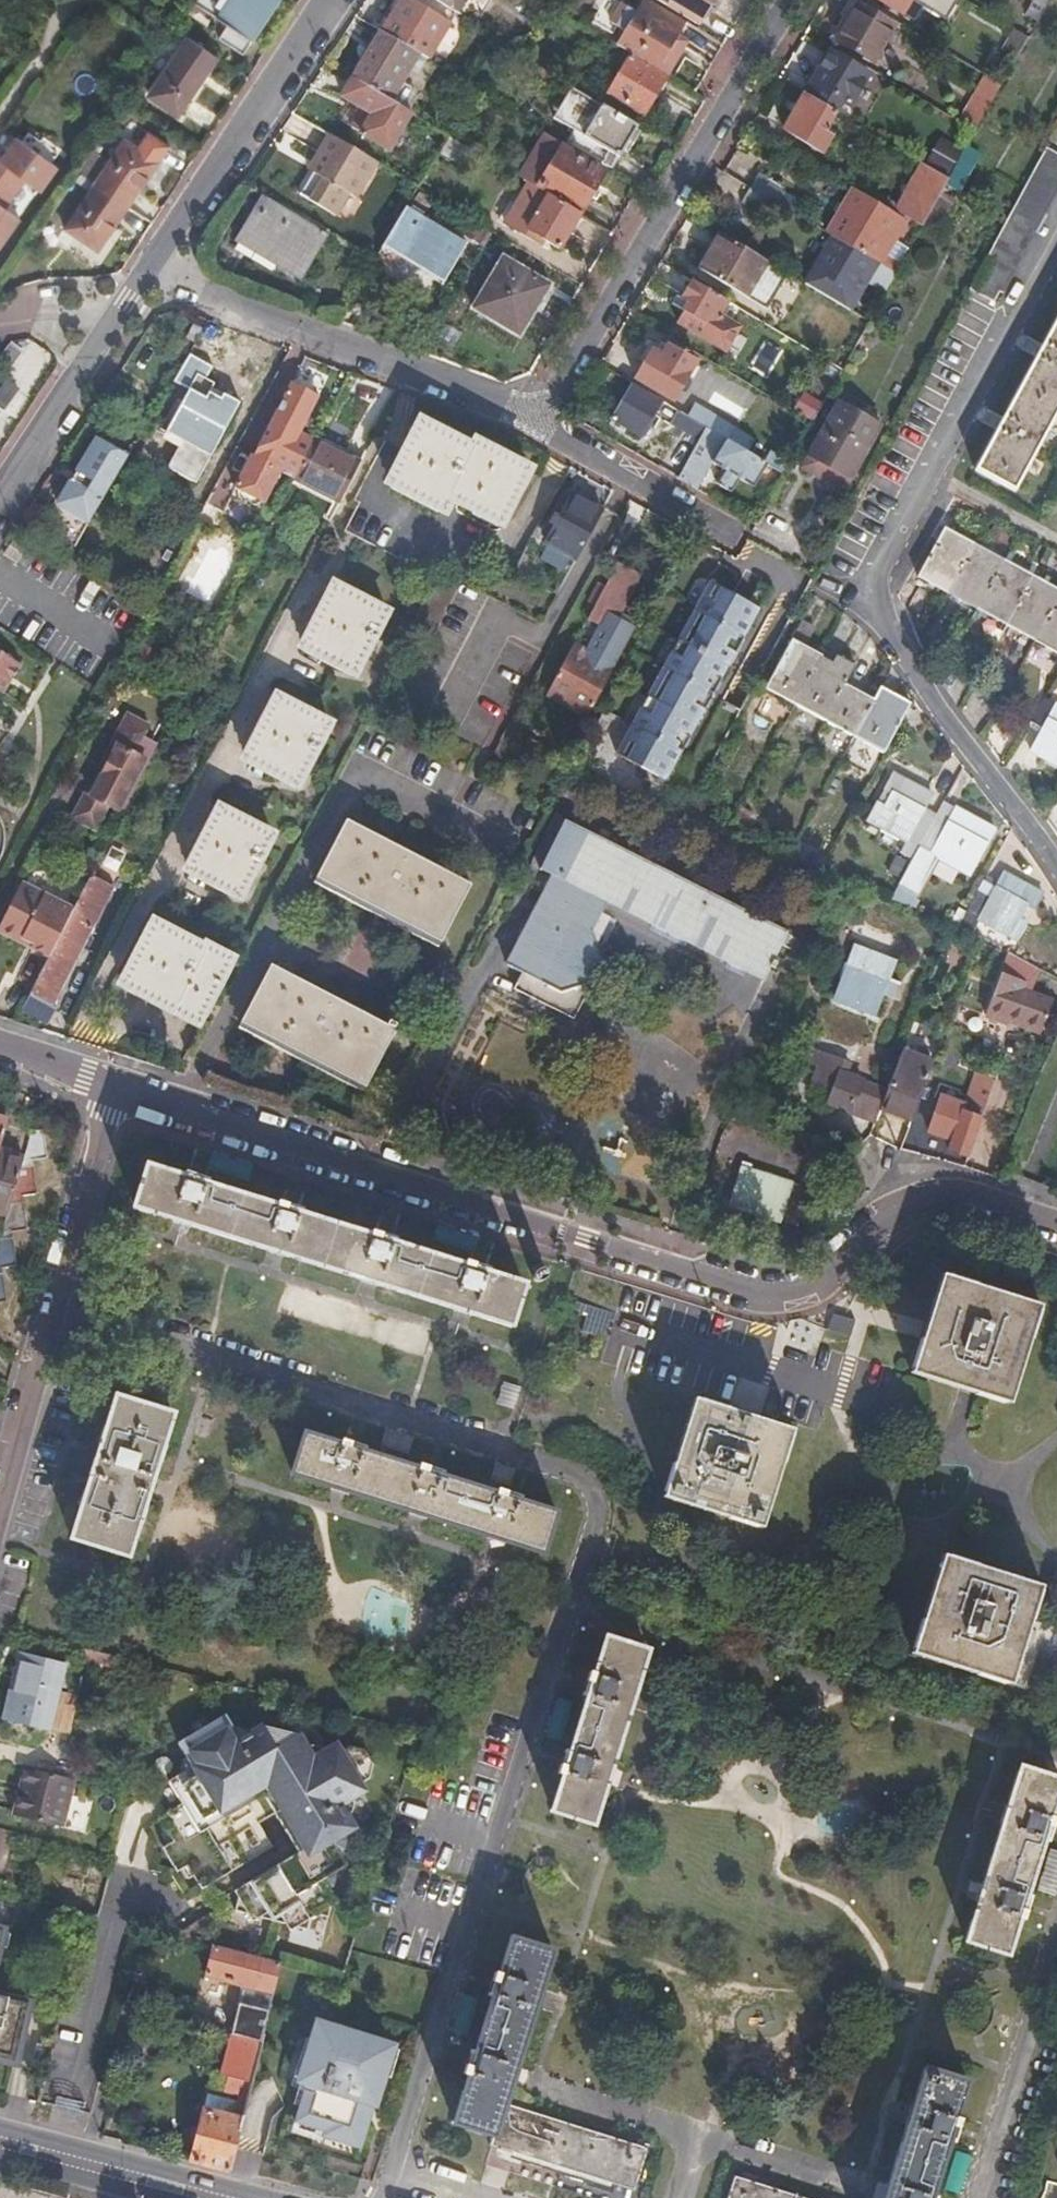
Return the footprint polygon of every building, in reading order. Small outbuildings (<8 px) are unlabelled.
[(192,1),(227,26),(219,39),(241,54),(279,0),(193,0),(192,1)] [(428,59),(456,13),(435,0),(402,0),(383,32),(420,54),(428,59)] [(462,16),(472,0),(435,0),(456,13),(462,16)] [(686,24),(653,4),(646,0),(643,0),(636,13),(622,5),(610,23),(624,32),(616,45),(667,76),(678,58),(673,55),(676,50),(684,47),(687,43),(678,38),(686,24)] [(699,26),(714,0),(657,0),(699,26)] [(872,62),(894,25),(851,0),(849,0),(840,15),(849,20),(837,41),(872,62)] [(957,0),(879,0),(914,22),(923,7),(945,20),(957,0)] [(1026,16),(1040,20),(1046,0),(1031,0),(1026,16)] [(1017,58),(1029,37),(1015,28),(1003,50),(1017,58)] [(353,78),(391,101),(420,54),(383,32),(381,31),(353,78)] [(176,114),(216,55),(188,36),(147,94),(176,114)] [(678,58),(684,47),(676,50),(673,55),(678,58)] [(812,84),(850,107),(869,75),(830,53),(812,84)] [(609,94),(643,115),(664,79),(630,58),(609,94)] [(980,85),(996,95),(1001,85),(985,76),(980,85)] [(389,149),(411,113),(391,101),(353,78),(352,77),(332,110),(363,128),(360,132),(389,149)] [(567,142),(603,164),(611,151),(619,156),(636,128),(603,107),(573,88),(568,95),(572,98),(574,105),(563,123),(574,129),(567,142)] [(826,130),(837,113),(806,94),(785,130),(823,153),(834,135),(826,130)] [(554,117),(563,123),(574,105),(572,98),(568,95),(554,117)] [(88,149),(75,169),(94,183),(64,227),(97,250),(158,163),(157,161),(169,146),(149,131),(139,145),(108,123),(106,125),(88,149)] [(355,199),(377,163),(327,133),(314,154),(321,159),(297,197),(332,218),(347,194),(355,199)] [(451,136),(441,153),(464,166),(474,150),(451,136)] [(531,185),(581,215),(606,172),(564,147),(545,136),(534,155),(539,157),(525,181),(531,185)] [(17,221),(1,208),(21,180),(38,190),(56,165),(17,138),(0,161),(0,244),(17,221)] [(946,185),(959,192),(979,156),(966,149),(948,180),(946,185)] [(1046,153),(971,291),(995,304),(1056,191),(1056,158),(1046,153)] [(922,228),(923,225),(946,185),(948,180),(921,164),(893,210),(922,228)] [(751,187),(775,201),(784,186),(760,172),(751,187)] [(581,215),(531,185),(506,225),(541,245),(544,240),(560,250),(581,215)] [(936,232),(959,192),(946,185),(923,225),(936,232)] [(766,216),(775,201),(751,187),(743,202),(766,216)] [(301,280),(329,235),(270,199),(262,214),(255,211),(236,241),(301,280)] [(867,257),(874,244),(876,240),(886,245),(893,234),(898,237),(906,224),(876,206),(870,216),(846,202),(834,222),(858,236),(851,248),(860,253),(867,257)] [(468,245),(407,208),(385,246),(445,282),(468,245)] [(769,262),(722,234),(701,269),(747,297),(769,262)] [(832,300),(849,310),(866,282),(885,293),(890,284),(895,275),(867,257),(860,253),(851,248),(844,243),(827,270),(818,264),(805,284),(832,300)] [(895,275),(903,261),(874,244),(867,257),(895,275)] [(474,308),(521,336),(551,284),(505,257),(474,308)] [(691,301),(684,311),(678,321),(725,352),(740,329),(720,316),(729,302),(694,281),(684,297),(691,301)] [(1016,489),(1056,414),(1056,320),(976,467),(1016,489)] [(636,379),(674,401),(697,362),(669,345),(662,356),(653,351),(636,379)] [(211,366),(188,354),(173,382),(190,390),(164,438),(179,447),(168,467),(196,483),(240,404),(212,389),(215,383),(205,377),(211,366)] [(295,478),(315,440),(300,433),(319,396),(316,395),(316,389),(301,381),(296,385),(293,383),(255,457),(252,456),(235,488),(240,491),(240,497),(255,504),(259,501),(264,503),(280,472),(295,479),(295,478)] [(664,403),(634,384),(613,419),(643,437),(664,403)] [(796,412),(813,423),(823,405),(829,394),(813,385),(806,395),(796,412)] [(707,429),(749,454),(754,446),(738,436),(741,432),(690,400),(681,413),(707,429)] [(825,472),(847,484),(879,426),(840,403),(811,455),(828,465),(825,472)] [(689,434),(700,441),(707,429),(681,413),(679,411),(671,424),(689,434)] [(449,490),(502,519),(529,471),(476,441),(472,446),(420,417),(387,477),(439,506),(449,490)] [(677,479),(692,487),(696,482),(698,484),(711,462),(723,469),(715,483),(730,492),(738,479),(752,487),(767,465),(749,454),(707,429),(700,441),(677,479)] [(41,525),(73,545),(125,456),(99,440),(59,505),(54,502),(41,525)] [(295,479),(339,502),(340,501),(359,463),(315,440),(295,478),(295,479)] [(577,559),(603,513),(573,496),(547,542),(549,544),(572,557),(577,559)] [(975,545),(968,542),(943,529),(917,576),(1056,652),(1056,590),(975,545)] [(968,542),(975,545),(981,533),(974,530),(968,542)] [(565,570),(572,557),(549,544),(542,556),(565,570)] [(575,644),(547,694),(586,715),(634,627),(619,619),(642,575),(619,562),(606,586),(596,605),(588,619),(601,626),(587,651),(575,644)] [(616,754),(666,781),(770,590),(759,584),(749,604),(709,582),(616,754)] [(589,601),(596,605),(606,586),(599,583),(589,601)] [(305,640),(361,670),(391,614),(336,584),(305,640)] [(833,663),(793,641),(768,688),(885,752),(905,716),(912,704),(881,687),(874,700),(846,685),(856,666),(837,656),(833,663)] [(15,661),(0,651),(0,685),(15,661)] [(15,661),(0,685),(0,687),(11,694),(27,669),(15,661)] [(246,752),(301,781),(332,725),(277,696),(246,752)] [(1043,698),(1030,722),(1041,728),(1029,750),(1056,766),(1056,706),(1043,698)] [(149,761),(158,744),(145,737),(150,728),(126,715),(111,744),(118,747),(92,797),(85,794),(73,817),(96,830),(108,806),(123,814),(149,761)] [(996,828),(944,801),(936,816),(925,810),(933,795),(895,774),(886,789),(894,794),(886,807),(878,803),(868,822),(906,842),(901,853),(927,866),(933,856),(970,876),(980,857),(972,853),(980,839),(988,844),(996,828)] [(188,863),(243,892),(274,836),(218,807),(188,863)] [(318,878),(442,942),(473,884),(348,820),(318,878)] [(600,943),(596,930),(605,912),(612,898),(766,978),(764,983),(774,988),(780,976),(772,971),(789,937),(761,923),(746,915),(567,822),(546,864),(559,870),(510,964),(525,972),(517,987),(555,1007),(588,997),(606,962),(600,943)] [(45,964),(30,994),(55,1008),(64,993),(60,991),(92,929),(121,871),(99,859),(69,917),(45,964)] [(1027,905),(1037,910),(1045,894),(1005,872),(996,887),(985,881),(960,929),(972,935),(980,920),(1021,940),(1029,923),(1020,919),(1027,905)] [(45,964),(69,917),(21,892),(0,929),(0,939),(13,947),(22,943),(30,948),(27,954),(45,964)] [(746,915),(761,923),(766,914),(751,906),(746,915)] [(596,930),(600,943),(614,917),(605,912),(596,930)] [(128,981),(206,1022),(237,961),(208,947),(206,950),(157,925),(128,981)] [(836,999),(877,1015),(884,997),(891,1000),(897,982),(891,980),(898,963),(857,948),(836,999)] [(1037,979),(1041,970),(1014,957),(1011,955),(987,1015),(1037,1036),(1051,1004),(1019,990),(1025,974),(1037,979)] [(241,1022),(365,1086),(396,1029),(272,964),(241,1022)] [(588,997),(555,1007),(577,1019),(588,997)] [(830,1104),(877,1122),(883,1106),(890,1091),(847,1074),(851,1063),(812,1046),(807,1059),(821,1064),(814,1084),(834,1092),(830,1104)] [(926,1085),(934,1061),(905,1050),(902,1058),(898,1069),(890,1091),(883,1106),(913,1117),(926,1085)] [(889,1053),(885,1064),(898,1069),(902,1058),(889,1053)] [(951,1149),(970,1156),(997,1080),(978,1073),(951,1149)] [(913,1117),(910,1126),(925,1132),(941,1090),(926,1085),(913,1117)] [(28,1134),(21,1157),(4,1216),(0,1231),(0,1298),(2,1298),(1,1266),(14,1264),(12,1229),(25,1228),(26,1194),(36,1192),(33,1159),(45,1158),(42,1128),(28,1134)] [(21,1157),(0,1151),(0,1215),(4,1216),(21,1157)] [(134,1207),(512,1324),(525,1283),(485,1270),(486,1268),(470,1262),(469,1265),(393,1242),(394,1238),(376,1233),(374,1236),(301,1213),(301,1209),(281,1203),(280,1207),(205,1183),(206,1180),(187,1173),(186,1177),(148,1165),(134,1207)] [(729,1201),(798,1223),(809,1189),(741,1166),(729,1201)] [(913,1368),(1011,1401),(1043,1303),(944,1270),(913,1368)] [(662,1495),(763,1527),(794,1428),(694,1395),(662,1495)] [(70,1539),(128,1558),(174,1415),(116,1396),(70,1539)] [(294,1474),(547,1553),(560,1512),(520,1500),(521,1494),(504,1489),(503,1495),(443,1475),(445,1471),(426,1465),(424,1470),(363,1451),(365,1446),(347,1440),(345,1445),(307,1433),(294,1474)] [(911,1652),(1010,1685),(1044,1585),(944,1552),(911,1652)] [(551,1809),(594,1823),(649,1650),(608,1636),(595,1674),(591,1673),(584,1692),(589,1694),(571,1751),(566,1750),(559,1770),(564,1771),(551,1809)] [(107,1671),(111,1654),(85,1647),(80,1665),(107,1671)] [(13,1667),(6,1698),(18,1701),(13,1720),(48,1729),(63,1665),(23,1655),(20,1668),(13,1667)] [(18,1701),(6,1698),(2,1718),(13,1720),(18,1701)] [(303,1812),(309,1821),(334,1862),(272,1900),(276,1909),(272,1922),(285,1923),(289,1931),(296,1927),(305,1930),(309,1918),(316,1914),(325,1918),(327,1907),(334,1902),(321,1879),(344,1865),(332,1843),(352,1828),(340,1805),(363,1792),(358,1783),(365,1778),(369,1762),(361,1750),(346,1748),(338,1753),(333,1744),(310,1757),(296,1734),(273,1748),(258,1723),(235,1738),(220,1715),(174,1742),(202,1787),(215,1810),(199,1819),(191,1824),(236,1898),(308,1855),(293,1831),(287,1822),(303,1812)] [(1009,1954),(1021,1913),(1026,1915),(1031,1897),(1027,1895),(1045,1838),(1049,1839),(1055,1820),(1051,1819),(1056,1799),(1056,1780),(1021,1767),(967,1941),(1009,1954)] [(65,1827),(76,1780),(26,1768),(14,1816),(65,1827)] [(215,1810),(202,1787),(186,1797),(199,1819),(215,1810)] [(293,1831),(309,1821),(303,1812),(287,1822),(293,1831)] [(506,2103),(556,1949),(513,1935),(500,1974),(495,1972),(489,1992),(495,1993),(476,2051),(471,2049),(464,2070),(469,2071),(453,2122),(493,2134),(502,2102),(506,2103)] [(262,2044),(284,1963),(217,1945),(209,1975),(246,1985),(232,2035),(262,2044)] [(17,2061),(27,2021),(33,2023),(35,2013),(0,2005),(0,2056),(17,2061)] [(382,2072),(390,2045),(356,2034),(358,2028),(336,2021),(335,2023),(320,2019),(310,2052),(302,2049),(294,2074),(306,2078),(300,2098),(306,2100),(298,2126),(314,2131),(316,2127),(357,2139),(369,2098),(381,2093),(387,2074),(382,2072)] [(190,2160),(228,2169),(234,2148),(262,2044),(232,2035),(220,2077),(231,2081),(228,2093),(237,2100),(236,2104),(207,2096),(190,2160)] [(936,2197),(931,2197),(951,2135),(955,2136),(960,2120),(956,2119),(969,2081),(926,2067),(885,2197),(935,2197),(936,2197)] [(502,2102),(493,2134),(494,2134),(491,2145),(634,2190),(647,2148),(506,2103),(502,2102)] [(735,2176),(728,2197),(803,2197),(735,2176)]
